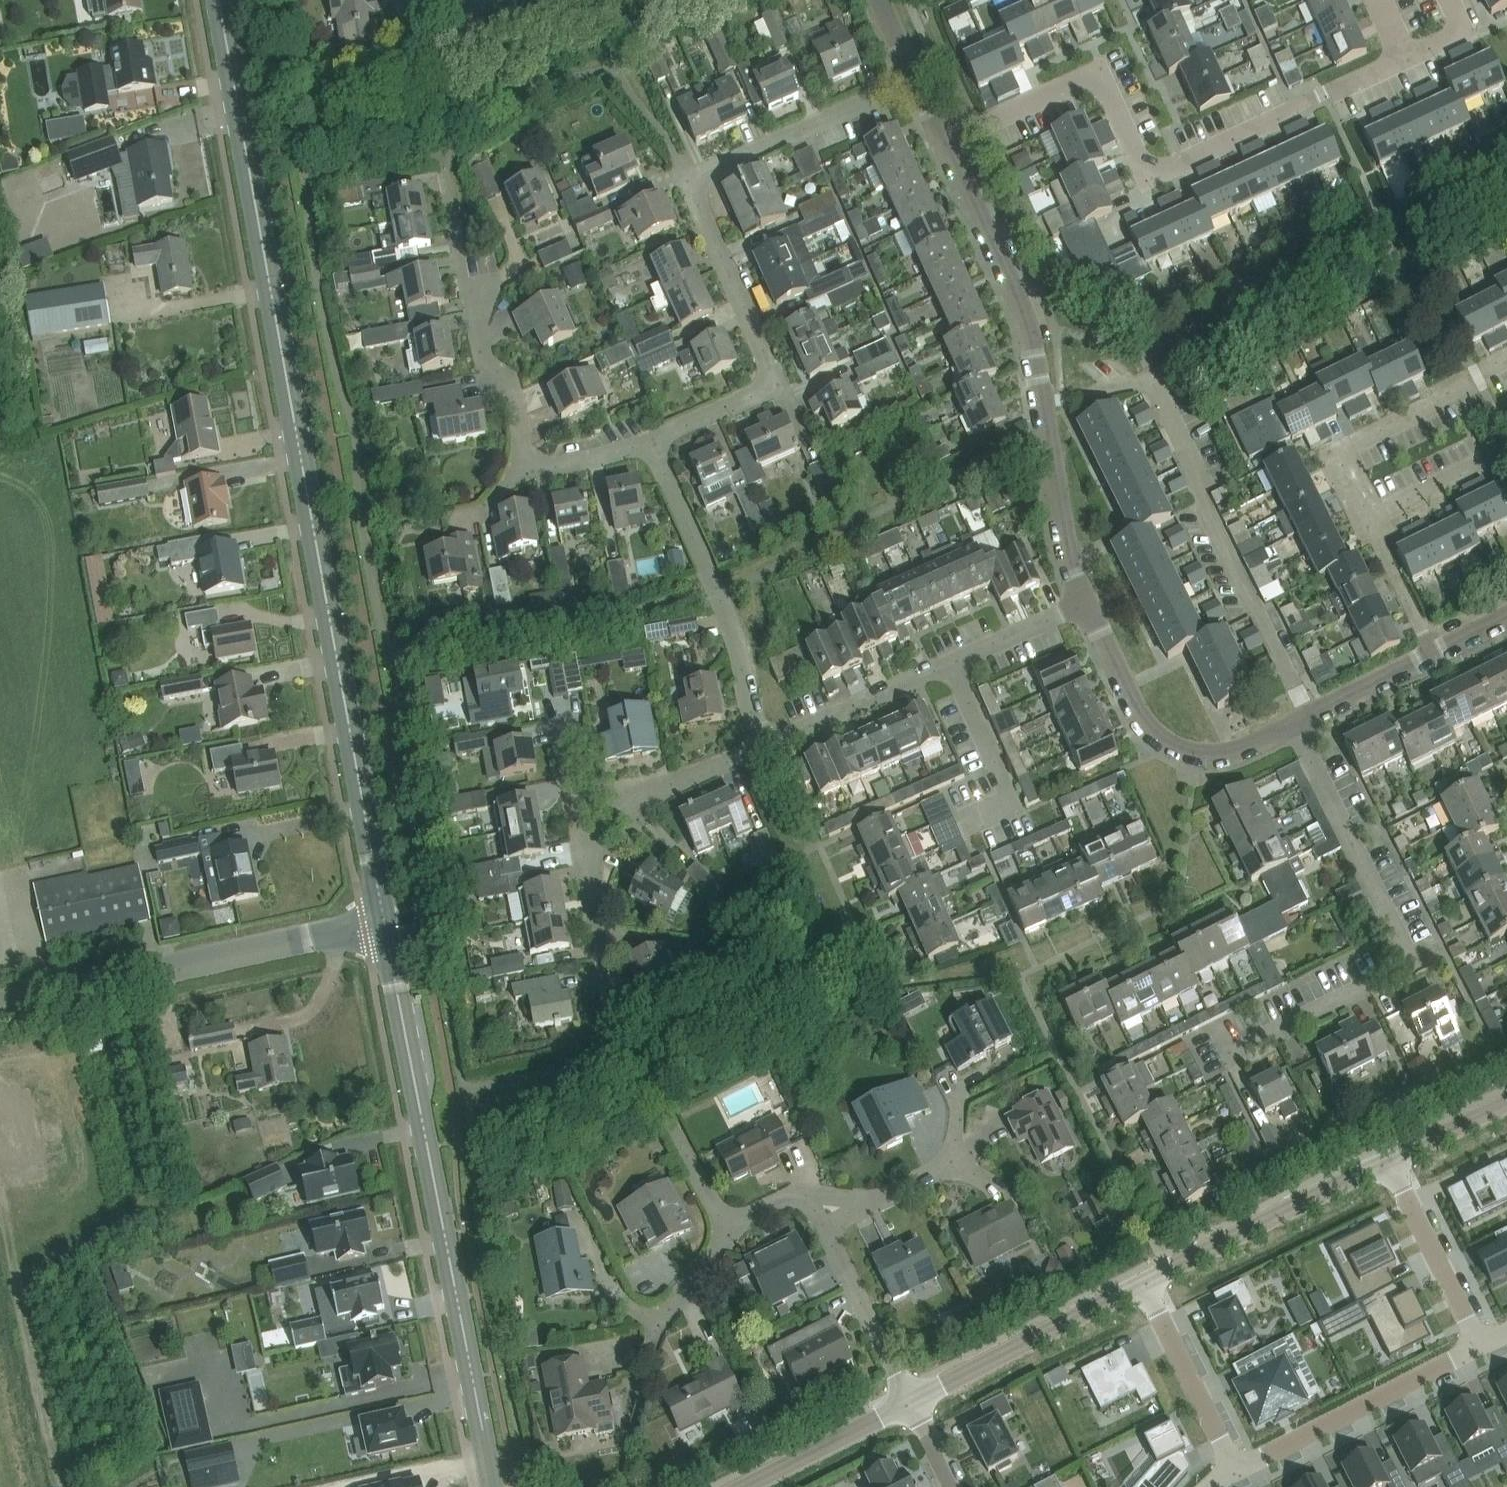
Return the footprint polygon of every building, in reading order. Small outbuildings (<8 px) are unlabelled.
[(94,15),(99,17),(108,15),(109,18),(142,12),(140,0),(92,0),(94,15)] [(334,20),(338,19),(343,50),(378,44),(372,6),(376,6),(375,0),(330,0),(334,20)] [(495,12),(516,9),(515,0),(493,0),(495,12)] [(834,21),(849,14),(842,0),(825,0),(834,21)] [(1023,10),(1036,40),(1058,30),(1045,0),(1023,10)] [(1070,25),(1080,20),(1071,0),(1045,0),(1058,30),(1070,25)] [(1080,20),(1103,10),(1098,0),(1071,0),(1080,20)] [(1184,0),(1152,0),(1149,2),(1159,25),(1160,25),(1177,17),(1178,18),(1189,12),(1184,0)] [(1342,0),(1306,0),(1316,22),(1345,8),(1342,0)] [(1491,15),(1506,8),(1506,0),(1484,0),(1491,15)] [(1253,12),(1258,21),(1272,15),(1268,5),(1253,12)] [(1216,13),(1221,22),(1235,16),(1231,6),(1216,13)] [(1355,30),(1345,8),(1316,22),(1325,43),(1355,30)] [(1015,50),(1036,40),(1023,10),(1000,21),(1008,39),(1010,38),(1015,50)] [(777,51),(792,44),(777,11),(762,17),(777,51)] [(1189,12),(1178,18),(1177,17),(1160,25),(1159,25),(1149,30),(1158,51),(1187,38),(1183,30),(1195,25),(1189,12)] [(1277,25),(1272,15),(1258,21),(1262,32),(1277,25)] [(1240,25),(1235,16),(1221,22),(1225,32),(1240,25)] [(1100,33),(1093,19),(1083,24),(1089,38),(1100,33)] [(839,23),(827,28),(833,41),(814,49),(829,84),(860,71),(839,23)] [(1089,38),(1083,24),(1072,29),(1078,43),(1089,38)] [(1366,54),(1355,30),(1325,43),(1337,68),(1366,54)] [(708,41),(722,74),(737,68),(722,35),(708,41)] [(987,49),(1001,78),(1023,68),(1015,50),(1010,38),(1008,39),(987,49)] [(1197,61),(1187,38),(1158,51),(1169,75),(1180,70),(1179,69),(1197,61)] [(1056,53),(1049,39),(1038,44),(1045,58),(1056,53)] [(670,76),(656,43),(641,50),(656,82),(670,76)] [(1045,58),(1038,44),(1027,49),(1034,63),(1045,58)] [(1459,50),(1466,63),(1476,58),(1470,45),(1459,50)] [(483,46),(469,52),(475,65),(489,58),(483,46)] [(695,46),(686,50),(689,59),(698,55),(695,46)] [(1246,52),(1251,63),(1266,57),(1261,46),(1246,52)] [(114,67),(78,73),(80,81),(83,104),(85,111),(108,107),(105,84),(117,82),(119,93),(138,90),(156,87),(153,71),(147,72),(143,47),(112,52),(114,67)] [(979,88),(1001,78),(987,49),(965,59),(979,88)] [(1274,56),(1277,65),(1292,58),(1288,50),(1274,56)] [(1449,55),(1455,68),(1466,63),(1459,50),(1449,55)] [(1209,55),(1197,61),(1179,69),(1180,70),(1189,90),(1219,77),(1209,55)] [(771,70),(756,77),(749,62),(737,68),(752,103),(762,99),(764,103),(765,103),(769,111),(799,98),(784,65),(781,57),(768,63),(771,70)] [(1270,66),(1266,57),(1251,63),(1255,72),(1270,66)] [(1490,57),(1479,63),(1468,68),(1481,97),(1504,87),(1490,57)] [(1302,80),(1292,58),(1277,65),(1287,86),(1302,80)] [(1481,97),(1468,68),(1457,73),(1445,78),(1453,96),(1459,108),(1460,107),(1481,97)] [(1307,92),(1324,84),(1319,74),(1302,81),(1307,92)] [(1230,100),(1219,77),(1189,90),(1200,114),(1230,100)] [(1020,91),(1013,78),(1003,83),(1009,96),(1020,91)] [(729,80),(704,92),(721,132),(747,121),(729,80)] [(1009,96),(1003,83),(992,88),(998,101),(1009,96)] [(1423,88),(1430,102),(1441,97),(1435,83),(1423,88)] [(1413,93),(1419,107),(1430,102),(1423,88),(1413,93)] [(696,143),(721,132),(704,92),(678,103),(696,143)] [(1453,96),(1443,101),(1432,106),(1445,136),(1468,125),(1460,107),(1459,108),(1453,96)] [(1380,108),(1386,122),(1397,117),(1391,103),(1380,108)] [(1445,136),(1432,106),(1410,117),(1423,146),(1445,136)] [(1369,113),(1375,127),(1386,122),(1380,108),(1369,113)] [(1410,117),(1399,121),(1388,126),(1402,156),(1423,146),(1410,117)] [(83,119),(46,125),(49,144),(86,137),(83,119)] [(1063,155),(1093,141),(1083,119),(1053,132),(1063,155)] [(1295,126),(1301,139),(1312,134),(1306,121),(1295,126)] [(1106,122),(1092,128),(1097,139),(1111,133),(1106,122)] [(1284,131),(1290,144),(1301,139),(1295,126),(1284,131)] [(1402,156),(1388,126),(1366,137),(1380,167),(1402,156)] [(896,130),(865,145),(853,151),(858,161),(870,155),(875,167),(907,152),(896,130)] [(1111,133),(1097,139),(1102,150),(1116,144),(1111,133)] [(1325,134),(1303,144),(1317,173),(1339,163),(1325,134)] [(1103,164),(1093,141),(1063,155),(1073,176),(1092,168),(1092,169),(1103,164)] [(1251,146),(1257,160),(1268,155),(1262,141),(1251,146)] [(113,142),(68,159),(76,182),(122,165),(113,142)] [(595,156),(582,162),(588,176),(598,199),(628,186),(624,179),(637,173),(624,143),(595,156)] [(1317,173),(1303,144),(1281,154),(1295,184),(1317,173)] [(135,212),(138,208),(172,202),(166,167),(169,166),(165,146),(128,153),(135,191),(123,193),(126,210),(130,213),(135,212)] [(1036,146),(1025,155),(1032,164),(1043,156),(1036,146)] [(1240,151),(1246,165),(1257,160),(1251,146),(1240,151)] [(822,173),(811,148),(792,157),(804,182),(822,173)] [(917,174),(907,152),(875,167),(885,188),(917,174)] [(1295,184),(1281,154),(1259,164),(1273,194),(1295,184)] [(0,159),(0,165),(2,176),(20,173),(18,163),(10,157),(0,159)] [(1207,166),(1213,180),(1224,175),(1218,161),(1207,166)] [(1273,194),(1259,164),(1237,174),(1251,204),(1273,194)] [(486,166),(472,173),(484,202),(499,196),(486,166)] [(1196,172),(1202,185),(1213,180),(1207,166),(1196,172)] [(828,172),(834,186),(844,181),(838,168),(828,172)] [(1035,168),(1027,171),(1018,176),(1027,197),(1036,194),(1029,179),(1038,175),(1035,168)] [(1061,209),(1102,190),(1097,179),(1092,169),(1092,168),(1073,176),(1062,181),(1051,186),(1061,209)] [(724,190),(734,213),(774,194),(763,170),(738,182),(739,183),(724,190)] [(1115,171),(1101,177),(1106,188),(1120,182),(1115,171)] [(927,195),(917,174),(885,188),(895,210),(927,195)] [(1251,204),(1237,174),(1215,185),(1229,214),(1251,204)] [(539,177),(506,191),(521,224),(535,218),(538,225),(557,217),(539,177)] [(850,195),(844,181),(834,186),(840,199),(850,195)] [(1120,182),(1106,188),(1111,199),(1125,193),(1120,182)] [(1229,214),(1215,185),(1193,195),(1198,206),(1207,224),(1229,214)] [(336,194),(338,208),(362,203),(359,189),(336,194)] [(391,210),(393,224),(425,218),(420,190),(388,196),(389,197),(373,199),(375,213),(391,210)] [(1094,221),(1112,212),(1102,190),(1061,209),(1054,212),(1064,233),(1082,225),(1082,226),(1094,221)] [(563,197),(574,223),(599,213),(593,199),(579,205),(573,192),(563,197)] [(798,208),(805,223),(838,209),(831,193),(798,208)] [(1168,198),(1174,211),(1185,206),(1179,193),(1168,198)] [(786,220),(774,194),(734,213),(746,237),(760,230),(761,231),(786,220)] [(937,217),(927,195),(895,210),(905,232),(937,217)] [(661,197),(619,216),(626,232),(634,228),(640,241),(674,226),(661,197)] [(1157,203),(1163,216),(1174,211),(1168,198),(1157,203)] [(1207,224),(1198,206),(1187,211),(1176,216),(1190,245),(1212,235),(1207,224)] [(608,209),(599,213),(574,223),(581,238),(614,223),(608,209)] [(801,243),(844,223),(838,209),(805,223),(794,228),(801,243)] [(847,215),(854,229),(864,225),(857,211),(847,215)] [(1124,218),(1130,232),(1141,227),(1135,213),(1124,218)] [(1190,245),(1176,216),(1154,226),(1167,256),(1190,245)] [(947,238),(937,217),(905,232),(915,253),(947,238)] [(430,246),(425,218),(393,224),(396,237),(380,240),(383,254),(398,251),(430,246)] [(1110,256),(1094,221),(1082,226),(1082,225),(1064,233),(1061,235),(1082,280),(1113,266),(1109,257),(1110,256)] [(869,238),(864,225),(854,229),(860,242),(869,238)] [(1167,256),(1154,226),(1132,236),(1136,245),(1146,266),(1147,265),(1167,256)] [(957,260),(947,238),(915,253),(925,275),(957,260)] [(46,240),(15,252),(22,270),(53,258),(46,240)] [(158,264),(164,296),(191,291),(183,244),(156,248),(156,249),(134,252),(137,268),(158,264)] [(539,256),(545,270),(572,258),(566,244),(539,256)] [(796,269),(785,245),(756,258),(766,281),(796,269)] [(1151,275),(1147,265),(1146,266),(1136,245),(1110,256),(1109,257),(1113,266),(1123,288),(1151,275)] [(684,248),(652,262),(662,285),(651,289),(656,300),(657,301),(698,283),(693,272),(694,271),(684,248)] [(867,259),(873,273),(883,269),(877,254),(867,259)] [(348,259),(350,273),(374,268),(371,255),(348,259)] [(967,281),(957,260),(925,275),(935,296),(967,281)] [(827,297),(820,282),(811,262),(796,269),(766,281),(777,306),(806,293),(810,303),(806,305),(806,306),(827,297)] [(869,278),(862,264),(847,271),(853,285),(859,282),(869,278)] [(378,267),(374,268),(350,273),(353,287),(381,282),(378,267)] [(889,282),(883,269),(873,273),(879,286),(889,282)] [(442,304),(435,270),(388,279),(391,291),(404,289),(406,296),(404,296),(409,324),(440,318),(438,305),(442,304)] [(847,270),(820,282),(827,297),(853,285),(847,271),(847,270)] [(605,291),(617,286),(610,271),(599,276),(605,291)] [(1443,285),(1439,274),(1428,278),(1432,289),(1443,285)] [(1496,285),(1500,293),(1501,292),(1506,305),(1506,279),(1496,285)] [(977,303),(967,281),(935,296),(945,317),(977,303)] [(833,311),(866,297),(859,282),(853,285),(827,297),(833,311)] [(701,291),(698,283),(657,301),(656,300),(651,302),(656,315),(672,307),(681,328),(713,314),(702,291),(701,291)] [(27,298),(35,343),(59,340),(58,334),(110,326),(105,286),(41,296),(27,298)] [(1501,292),(1500,293),(1479,303),(1493,332),(1504,327),(1506,325),(1506,305),(1501,292)] [(1384,296),(1375,300),(1381,314),(1390,310),(1384,296)] [(544,348),(574,335),(557,297),(516,316),(521,328),(532,323),(544,348)] [(887,303),(893,317),(902,312),(896,298),(887,303)] [(1151,298),(1145,309),(1157,316),(1163,305),(1151,298)] [(987,326),(977,303),(945,317),(955,339),(976,330),(976,331),(987,326)] [(1493,332),(1479,303),(1457,314),(1471,343),(1483,338),(1493,332)] [(839,336),(832,322),(827,310),(787,328),(792,340),(790,342),(795,354),(825,341),(826,342),(839,336)] [(909,327),(902,312),(893,317),(899,331),(909,327)] [(622,334),(627,344),(635,362),(674,345),(666,327),(640,338),(636,328),(622,334)] [(393,328),(362,334),(365,349),(396,344),(393,328)] [(986,351),(976,331),(976,330),(955,339),(944,344),(954,366),(986,351)] [(95,335),(97,348),(121,344),(119,331),(95,335)] [(1506,331),(1495,336),(1500,347),(1506,343),(1506,333),(1506,331)] [(408,339),(410,352),(407,353),(410,372),(422,370),(422,371),(454,366),(447,332),(408,339)] [(684,369),(698,363),(705,379),(737,365),(724,336),(679,356),(680,359),(684,369)] [(1500,347),(1495,336),(1485,342),(1490,352),(1500,347)] [(897,341),(903,354),(912,350),(905,337),(897,341)] [(893,355),(886,340),(853,354),(860,369),(871,364),(893,355)] [(832,356),(826,342),(825,341),(795,354),(801,367),(804,367),(810,379),(850,361),(845,350),(832,356)] [(635,362),(627,344),(596,358),(603,373),(627,363),(630,371),(638,368),(635,362)] [(680,359),(679,356),(674,345),(635,362),(638,368),(641,375),(680,359)] [(1423,377),(1409,347),(1387,358),(1401,387),(1423,377)] [(997,374),(986,351),(954,366),(964,387),(986,377),(986,379),(997,374)] [(894,354),(893,355),(871,364),(876,376),(899,365),(894,354)] [(1401,387),(1387,358),(1366,368),(1365,369),(1375,390),(1379,398),(1401,387)] [(1375,390),(1365,369),(1366,368),(1362,360),(1339,371),(1354,400),(1364,395),(1375,390)] [(910,371),(916,384),(925,380),(919,367),(910,371)] [(1354,400),(1339,371),(1317,382),(1321,390),(1322,390),(1332,411),(1343,406),(1350,420),(1361,415),(1356,405),(1354,400)] [(562,419),(598,402),(592,389),(600,386),(593,372),(549,391),(562,419)] [(995,400),(986,379),(986,377),(964,387),(954,392),(964,415),(995,400)] [(931,394),(925,380),(916,384),(923,398),(931,394)] [(436,414),(442,445),(485,437),(480,406),(463,409),(460,388),(423,395),(421,383),(372,392),(375,411),(414,404),(416,418),(436,414)] [(862,397),(856,385),(811,405),(815,414),(824,410),(832,428),(861,416),(854,400),(862,397)] [(1419,396),(1414,386),(1403,391),(1408,402),(1409,401),(1419,396)] [(1332,411),(1322,390),(1321,390),(1300,401),(1314,430),(1336,419),(1332,411)] [(1408,402),(1403,391),(1392,397),(1397,407),(1408,402)] [(1372,410),(1366,399),(1356,405),(1361,415),(1362,415),(1372,410)] [(1006,422),(995,400),(964,415),(974,437),(1006,422)] [(1279,411),(1274,400),(1231,421),(1250,459),(1291,439),(1292,438),(1278,411),(1279,411)] [(1314,430),(1300,401),(1279,411),(1278,411),(1292,438),(1291,439),(1292,441),(1303,435),(1314,430)] [(206,403),(172,410),(182,461),(219,454),(215,434),(212,434),(206,403)] [(1135,420),(1150,413),(1146,405),(1131,412),(1135,420)] [(1124,426),(1115,406),(1078,424),(1088,444),(1124,426)] [(1150,413),(1135,420),(1139,428),(1154,420),(1150,413)] [(751,449),(735,457),(743,475),(749,489),(765,481),(759,467),(797,450),(785,421),(773,426),(769,417),(759,422),(763,431),(746,438),(751,449)] [(912,423),(919,436),(929,431),(922,418),(912,423)] [(1133,444),(1124,426),(1088,444),(1097,462),(1133,444)] [(1332,439),(1327,429),(1316,434),(1321,444),(1322,444),(1332,439)] [(938,450),(929,431),(919,436),(928,455),(938,450)] [(1321,444),(1316,434),(1305,439),(1310,449),(1321,444)] [(708,455),(691,462),(704,492),(700,494),(707,511),(727,502),(724,496),(734,492),(729,481),(732,480),(714,441),(703,446),(708,455)] [(1154,457),(1169,450),(1165,442),(1150,450),(1154,457)] [(1143,463),(1133,444),(1097,462),(1106,480),(1143,463)] [(1169,450),(1154,457),(1157,465),(1173,458),(1169,450)] [(1294,454),(1265,468),(1275,490),(1304,476),(1294,454)] [(154,464),(156,477),(176,474),(173,460),(154,464)] [(810,468),(824,501),(839,494),(824,461),(810,468)] [(1152,481),(1143,463),(1106,480),(1115,499),(1152,481)] [(1315,497),(1304,476),(1275,490),(1286,511),(1315,497)] [(219,478),(186,484),(194,528),(227,522),(224,506),(228,505),(223,480),(220,481),(219,478)] [(1488,489),(1483,478),(1472,484),(1477,494),(1488,489)] [(1172,495),(1187,487),(1183,479),(1168,487),(1172,495)] [(100,507),(149,498),(146,480),(97,489),(100,507)] [(637,481),(607,486),(616,531),(628,529),(645,525),(644,517),(637,481)] [(1161,500),(1152,481),(1115,499),(1125,518),(1161,500)] [(1477,494),(1472,484),(1461,489),(1467,499),(1477,494)] [(1501,487),(1479,498),(1494,527),(1506,521),(1506,499),(1501,487)] [(994,489),(983,494),(988,504),(1000,498),(996,488),(994,489)] [(1230,498),(1225,488),(1211,495),(1216,505),(1230,498)] [(752,532),(765,526),(749,490),(736,495),(752,532)] [(585,509),(588,508),(587,504),(584,505),(582,494),(553,500),(559,533),(575,530),(577,539),(591,536),(585,509)] [(991,522),(998,513),(975,495),(968,504),(991,522)] [(1326,519),(1315,497),(1286,511),(1276,516),(1287,539),(1297,534),(1326,519)] [(1494,527),(1479,498),(1469,503),(1458,509),(1461,516),(1463,520),(1472,538),(1473,538),(1494,527)] [(1171,519),(1161,500),(1125,518),(1127,523),(1128,523),(1135,536),(1149,528),(1149,529),(1171,519)] [(1461,516),(1458,509),(1456,505),(1445,511),(1450,521),(1461,516)] [(537,546),(530,507),(500,513),(504,532),(494,534),(499,561),(523,557),(521,549),(537,546)] [(1255,515),(1242,522),(1251,540),(1264,533),(1255,515)] [(1337,541),(1326,519),(1297,534),(1308,555),(1337,541)] [(1472,538),(1463,520),(1442,530),(1456,559),(1478,548),(1473,538),(1472,538)] [(1228,529),(1232,538),(1246,531),(1242,522),(1228,529)] [(1428,532),(1423,522),(1413,527),(1418,537),(1428,532)] [(1169,542),(1184,535),(1180,527),(1165,535),(1169,542)] [(1418,537),(1413,527),(1402,532),(1407,542),(1418,537)] [(1158,547),(1149,529),(1149,528),(1135,536),(1112,546),(1121,565),(1158,547)] [(1456,559),(1442,530),(1430,536),(1420,541),(1434,570),(1456,559)] [(898,531),(878,540),(879,542),(884,552),(884,554),(904,545),(898,531)] [(1252,541),(1246,531),(1232,538),(1237,549),(1252,541)] [(1188,542),(1184,535),(1169,542),(1173,550),(1188,542)] [(168,545),(168,547),(157,549),(160,561),(170,559),(172,566),(199,561),(205,595),(243,588),(240,570),(236,571),(231,546),(207,550),(204,539),(213,538),(213,537),(168,545)] [(461,579),(464,592),(480,588),(470,537),(445,542),(447,549),(426,553),(432,585),(461,579)] [(566,569),(582,568),(579,541),(563,543),(566,569)] [(1348,562),(1337,541),(1308,555),(1319,578),(1328,573),(1327,572),(1348,562)] [(1434,570),(1420,541),(1398,552),(1412,581),(1434,570)] [(993,586),(984,567),(973,542),(954,550),(957,557),(956,558),(973,595),(972,595),(977,606),(988,601),(983,590),(992,586),(993,586)] [(1040,586),(1024,549),(1021,542),(1001,551),(1005,558),(1004,558),(1020,595),(1026,609),(1036,604),(1030,591),(1040,586)] [(1167,565),(1158,547),(1121,565),(1130,583),(1167,565)] [(100,550),(104,602),(121,601),(116,548),(100,550)] [(973,595),(956,558),(957,557),(954,550),(934,559),(937,566),(953,603),(952,603),(957,614),(968,610),(963,599),(972,595),(973,595)] [(1020,595),(1004,558),(1005,558),(1001,551),(991,555),(994,563),(984,567),(993,586),(992,586),(1006,618),(1017,613),(1011,599),(1020,595)] [(1348,562),(1327,572),(1328,573),(1338,594),(1368,580),(1357,558),(1348,562)] [(953,603),(937,566),(934,559),(914,568),(917,575),(933,612),(938,623),(948,619),(943,607),(952,603),(953,603)] [(614,599),(630,596),(624,561),(608,564),(614,599)] [(1184,572),(1187,579),(1202,572),(1199,564),(1184,572)] [(1176,584),(1167,565),(1130,583),(1140,602),(1176,584)] [(1249,573),(1254,583),(1268,575),(1264,565),(1249,573)] [(933,612),(917,575),(914,568),(894,577),(898,584),(897,584),(914,621),(913,621),(918,632),(929,627),(924,616),(933,612)] [(493,594),(496,607),(512,604),(505,569),(489,572),(493,594)] [(1206,580),(1202,572),(1187,579),(1191,587),(1206,580)] [(1273,584),(1268,575),(1254,583),(1259,592),(1273,584)] [(914,621),(897,584),(898,584),(894,577),(874,586),(877,593),(898,639),(897,639),(899,643),(910,639),(904,625),(913,621),(914,621)] [(557,582),(562,609),(575,606),(569,579),(557,582)] [(1378,602),(1368,580),(1338,594),(1349,616),(1378,602)] [(1185,602),(1176,584),(1140,602),(1149,620),(1185,602)] [(898,639),(877,593),(878,595),(868,599),(871,606),(862,610),(861,610),(878,648),(877,648),(884,661),(894,657),(888,643),(897,639),(898,639)] [(1202,609),(1206,617),(1221,609),(1217,601),(1202,609)] [(1195,621),(1185,602),(1149,620),(1158,639),(1195,621)] [(1389,623),(1378,602),(1349,616),(1360,637),(1389,623)] [(878,648),(861,610),(862,610),(859,603),(850,607),(853,615),(842,620),(843,622),(862,665),(864,670),(874,665),(868,652),(877,648),(878,648)] [(1280,612),(1284,620),(1299,613),(1294,604),(1280,612)] [(1225,617),(1221,609),(1206,617),(1210,624),(1225,617)] [(215,647),(217,661),(255,654),(250,626),(218,631),(217,625),(220,625),(217,610),(185,616),(188,631),(202,628),(205,649),(215,647)] [(1304,624),(1299,613),(1284,620),(1289,631),(1304,624)] [(695,619),(669,624),(647,628),(649,642),(672,638),(697,633),(695,619)] [(1188,648),(1204,640),(1195,621),(1158,639),(1168,659),(1189,649),(1188,648)] [(862,665),(843,622),(833,626),(836,633),(827,637),(843,674),(842,674),(848,688),(859,683),(853,670),(862,665)] [(1400,645),(1389,623),(1360,637),(1371,660),(1400,645)] [(1240,636),(1244,644),(1259,636),(1255,629),(1240,636)] [(843,674),(827,637),(824,630),(814,634),(817,642),(806,646),(829,697),(839,692),(833,678),(842,674),(843,674)] [(1224,630),(1204,640),(1188,648),(1189,649),(1195,662),(1194,662),(1197,667),(1233,649),(1224,630)] [(1263,644),(1259,636),(1244,644),(1248,652),(1263,644)] [(1449,647),(1452,655),(1472,647),(1468,639),(1449,647)] [(1316,648),(1302,655),(1306,663),(1320,656),(1316,648)] [(1242,668),(1233,649),(1197,667),(1199,673),(1200,672),(1207,686),(1242,668)] [(798,650),(769,662),(779,684),(807,672),(798,650)] [(1506,661),(1501,652),(1493,656),(1506,684),(1506,661)] [(576,654),(561,657),(565,681),(568,695),(583,692),(576,654)] [(1325,667),(1320,656),(1306,663),(1311,674),(1325,667)] [(1493,656),(1483,661),(1488,670),(1476,676),(1493,712),(1506,705),(1506,684),(1493,656)] [(565,681),(561,657),(547,660),(551,683),(565,681)] [(1072,657),(1054,666),(1050,657),(1032,666),(1045,695),(1082,678),(1072,657)] [(1259,673),(1262,681),(1278,674),(1274,666),(1259,673)] [(522,697),(517,668),(476,676),(482,708),(470,710),(473,724),(511,717),(511,716),(508,717),(505,698),(521,695),(521,697),(522,697)] [(1252,687),(1242,668),(1207,686),(1213,699),(1218,710),(1228,705),(1226,700),(1252,687)] [(1493,712),(1476,676),(1462,683),(1458,674),(1449,678),(1472,723),(1493,712)] [(205,692),(202,676),(163,684),(166,699),(205,692)] [(1090,697),(1082,678),(1045,695),(1054,714),(1090,697)] [(1472,723),(1449,678),(1440,683),(1444,692),(1431,699),(1436,709),(1437,709),(1450,734),(1472,723)] [(250,680),(217,686),(222,714),(223,714),(226,728),(223,728),(223,729),(258,723),(257,721),(267,719),(262,691),(252,693),(250,680)] [(690,703),(680,705),(684,727),(722,720),(714,680),(687,685),(690,703)] [(978,690),(991,719),(1007,712),(1001,715),(989,686),(978,690)] [(1063,734),(1105,714),(1102,714),(1101,711),(1103,710),(1100,704),(1095,707),(1090,697),(1054,714),(1063,734)] [(912,706),(902,711),(920,753),(940,744),(924,707),(914,712),(912,706)] [(1455,745),(1450,734),(1437,709),(1436,709),(1424,716),(1420,707),(1411,711),(1433,756),(1455,745)] [(601,739),(605,758),(616,755),(617,760),(657,752),(648,709),(607,717),(611,738),(601,739)] [(920,753),(902,711),(882,719),(900,762),(920,753)] [(1012,711),(1007,712),(991,719),(1000,739),(1010,734),(1020,730),(1012,711)] [(1433,756),(1411,711),(1402,716),(1406,725),(1394,731),(1406,756),(1405,756),(1411,767),(1433,756)] [(1110,731),(1112,730),(1109,724),(1108,724),(1104,715),(1105,715),(1105,714),(1063,734),(1072,753),(1114,734),(1114,733),(1111,734),(1110,731)] [(1406,756),(1394,731),(1389,720),(1375,727),(1371,718),(1362,722),(1384,767),(1405,756),(1406,756)] [(900,762),(882,719),(872,724),(874,729),(865,733),(863,728),(862,728),(881,770),(900,762)] [(1384,767),(1362,722),(1353,727),(1358,736),(1344,742),(1362,778),(1384,767)] [(881,770),(862,728),(852,733),(854,738),(845,742),(861,779),(881,770)] [(455,740),(458,756),(488,751),(484,734),(455,740)] [(1019,754),(1010,734),(1000,739),(1008,759),(1019,754)] [(1119,744),(1114,734),(1072,753),(1081,773),(1118,756),(1113,746),(1119,744)] [(501,777),(536,771),(531,741),(495,748),(501,777)] [(861,779),(845,742),(825,751),(841,788),(861,779)] [(1498,750),(1503,760),(1506,759),(1506,745),(1498,750)] [(242,746),(210,752),(214,773),(234,769),(239,794),(280,787),(274,753),(244,759),(242,746)] [(841,788),(825,751),(796,764),(805,785),(814,781),(821,797),(841,788)] [(1027,774),(1019,754),(1008,759),(1017,779),(1027,774)] [(438,757),(440,769),(452,766),(449,755),(438,757)] [(1476,761),(1482,771),(1492,766),(1487,755),(1476,761)] [(138,761),(123,764),(126,775),(140,772),(138,761)] [(1295,778),(1300,787),(1308,783),(1298,763),(1276,774),(1282,785),(1295,778)] [(960,766),(932,779),(936,789),(965,777),(960,766)] [(1456,775),(1462,786),(1472,781),(1467,770),(1456,775)] [(1039,801),(1027,774),(1017,779),(1029,806),(1039,801)] [(1116,776),(1097,785),(1101,794),(1120,785),(1116,776)] [(936,789),(932,779),(912,788),(916,798),(936,789)] [(1440,797),(1451,792),(1445,781),(1434,786),(1440,797)] [(1317,802),(1308,783),(1300,787),(1309,806),(1317,802)] [(1101,794),(1097,785),(1078,793),(1082,802),(1101,794)] [(1453,825),(1497,803),(1493,793),(1484,798),(1477,785),(1442,803),(1453,825)] [(1223,824),(1259,807),(1250,787),(1214,805),(1223,824)] [(916,798),(912,788),(892,796),(897,807),(916,798)] [(487,809),(484,792),(449,799),(449,800),(451,811),(452,816),(487,809)] [(1412,797),(1418,808),(1428,803),(1423,792),(1412,797)] [(732,793),(707,804),(719,833),(733,827),(738,838),(750,833),(737,802),(739,801),(737,797),(735,798),(732,793)] [(1082,802),(1078,793),(1058,802),(1062,811),(1082,802)] [(897,807),(892,796),(872,805),(877,816),(897,807)] [(494,807),(499,834),(539,827),(534,799),(494,807)] [(449,800),(436,802),(438,814),(451,811),(449,800)] [(1326,820),(1317,802),(1309,806),(1318,824),(1326,820)] [(937,807),(943,821),(952,817),(946,803),(937,807)] [(1402,803),(1391,808),(1396,819),(1407,813),(1402,803)] [(1502,811),(1497,803),(1453,825),(1464,846),(1464,847),(1481,838),(1482,838),(1499,829),(1493,816),(1502,811)] [(719,833),(707,804),(693,810),(692,808),(688,810),(689,812),(681,815),(699,855),(712,850),(707,839),(719,833)] [(877,816),(872,805),(853,814),(857,824),(877,816)] [(1233,843),(1269,826),(1259,807),(1223,824),(1214,829),(1219,838),(1228,833),(1233,843)] [(829,837),(857,824),(853,814),(824,826),(829,837)] [(959,832),(952,817),(943,821),(950,836),(959,832)] [(898,841),(889,819),(859,832),(865,845),(857,849),(860,857),(898,841)] [(1336,840),(1326,820),(1318,824),(1328,844),(1336,840)] [(1067,822),(1048,830),(1052,839),(1071,831),(1067,822)] [(1242,862),(1278,844),(1269,826),(1233,843),(1237,853),(1229,858),(1233,867),(1242,862)] [(545,854),(539,827),(499,834),(504,862),(545,854)] [(1139,827),(1119,836),(1135,873),(1155,864),(1139,827)] [(754,836),(768,869),(781,863),(767,830),(754,836)] [(1052,839),(1048,830),(1029,839),(1033,848),(1052,839)] [(1135,873),(1119,836),(1100,844),(1116,881),(1135,873)] [(1394,842),(1399,852),(1410,847),(1404,836),(1394,842)] [(905,837),(898,841),(860,857),(861,859),(869,855),(875,867),(866,871),(870,880),(908,864),(916,861),(905,837)] [(1457,877),(1501,855),(1497,846),(1488,850),(1482,838),(1481,838),(1464,847),(1464,846),(1446,855),(1457,877)] [(1033,848),(1029,839),(1010,847),(1014,856),(1033,848)] [(161,863),(201,854),(198,840),(157,848),(161,863)] [(1336,840),(1328,844),(1313,851),(1318,861),(1341,849),(1336,840)] [(204,867),(213,906),(259,896),(247,844),(211,852),(214,865),(204,867)] [(1116,881),(1100,844),(1081,853),(1086,864),(1097,890),(1098,889),(1116,881)] [(1261,877),(1288,863),(1278,844),(1242,862),(1252,881),(1261,877)] [(956,850),(962,865),(968,863),(972,861),(965,846),(956,850)] [(1014,856),(1010,847),(990,856),(994,865),(1014,856)] [(1506,864),(1501,855),(1457,877),(1468,899),(1503,881),(1497,868),(1506,864)] [(983,856),(972,861),(968,863),(972,872),(987,865),(983,856)] [(1297,858),(1288,863),(1261,877),(1274,903),(1281,917),(1281,916),(1308,903),(1295,878),(1305,874),(1297,858)] [(1405,863),(1410,874),(1421,869),(1415,858),(1405,863)] [(682,889),(658,876),(663,867),(651,860),(631,898),(667,917),(682,889)] [(462,869),(465,886),(477,883),(501,879),(497,863),(462,869)] [(686,873),(710,899),(721,890),(696,863),(686,873)] [(891,898),(918,885),(908,864),(870,880),(874,889),(883,885),(889,899),(891,898)] [(1103,900),(1098,889),(1097,890),(1086,864),(1066,872),(1082,909),(1103,900)] [(46,942),(150,920),(139,868),(35,890),(46,942)] [(1082,909),(1066,872),(1047,881),(1063,918),(1082,909)] [(1319,895),(1327,890),(1317,873),(1309,877),(1319,895)] [(508,877),(501,879),(477,883),(479,901),(511,895),(508,877)] [(1426,879),(1415,885),(1421,896),(1432,890),(1426,879)] [(909,915),(938,902),(929,880),(918,885),(891,898),(895,906),(903,902),(909,915)] [(1063,918),(1047,881),(1028,889),(1044,926),(1063,918)] [(1506,906),(1506,889),(1503,881),(1468,899),(1479,920),(1506,906)] [(519,893),(524,923),(564,915),(558,885),(519,893)] [(987,890),(993,904),(1002,900),(996,886),(987,890)] [(1044,926),(1028,889),(1009,898),(1025,934),(1044,926)] [(1009,915),(1002,900),(993,904),(1000,919),(1009,915)] [(1432,917),(1442,912),(1437,901),(1426,906),(1432,917)] [(948,924),(938,902),(909,915),(915,928),(906,932),(910,941),(948,924)] [(1288,930),(1281,916),(1281,917),(1274,903),(1234,923),(1247,950),(1288,930)] [(1479,920),(1491,943),(1506,934),(1506,906),(1479,920)] [(1247,950),(1234,923),(1230,914),(1211,924),(1229,960),(1247,950)] [(570,948),(564,915),(524,923),(530,955),(570,948)] [(178,920),(161,923),(164,940),(182,936),(178,920)] [(1448,923),(1437,928),(1443,939),(1453,933),(1448,923)] [(958,947),(948,924),(910,941),(914,950),(923,946),(929,960),(958,947)] [(1229,960),(1211,924),(1192,933),(1209,969),(1229,960)] [(1209,969),(1192,933),(1173,943),(1178,953),(1191,978),(1209,969)] [(1448,950),(1454,961),(1464,955),(1459,945),(1448,950)] [(639,990),(682,978),(673,947),(631,959),(639,990)] [(1178,953),(1160,962),(1178,998),(1197,989),(1191,978),(1178,953)] [(491,961),(494,978),(525,972),(522,955),(491,961)] [(1301,977),(1314,997),(1344,977),(1330,957),(1301,977)] [(1178,998),(1160,962),(1141,972),(1159,1008),(1178,998)] [(1271,962),(1257,970),(1264,984),(1268,993),(1283,986),(1271,962)] [(1459,972),(1464,982),(1475,977),(1470,966),(1459,972)] [(1159,1008),(1141,972),(1123,981),(1141,1017),(1159,1008)] [(1486,999),(1475,977),(1464,982),(1475,1004),(1486,999)] [(535,1028),(555,1025),(555,1026),(561,1025),(561,1024),(572,1021),(567,997),(557,999),(556,993),(560,992),(557,978),(513,987),(516,1000),(529,998),(535,1028)] [(1116,1016),(1104,991),(1099,980),(1079,989),(1097,1026),(1116,1016)] [(1141,1017),(1123,981),(1104,991),(1116,1016),(1121,1027),(1141,1017)] [(1249,1002),(1268,993),(1264,984),(1245,993),(1249,1002)] [(1097,1026),(1079,989),(1060,999),(1078,1035),(1097,1026)] [(1231,1012),(1249,1002),(1245,993),(1226,1003),(1231,1012)] [(1442,1043),(1458,1035),(1436,993),(1404,1009),(1419,1040),(1435,1031),(1442,1043)] [(1231,1012),(1226,1003),(1208,1012),(1213,1021),(1231,1012)] [(946,1048),(958,1071),(986,1057),(984,1053),(994,1048),(995,1050),(1011,1042),(991,1004),(975,1012),(976,1013),(969,1016),(968,1013),(953,1020),(963,1040),(946,1048)] [(1481,1015),(1486,1025),(1497,1020),(1492,1010),(1481,1015)] [(1194,1030),(1213,1021),(1208,1012),(1189,1021),(1194,1030)] [(1497,1020),(1486,1025),(1498,1048),(1506,1043),(1506,1040),(1497,1020)] [(1175,1040),(1194,1030),(1189,1021),(1170,1031),(1175,1040)] [(1374,1025),(1359,1032),(1354,1021),(1345,1025),(1349,1034),(1316,1051),(1332,1083),(1375,1062),(1373,1059),(1387,1052),(1374,1025)] [(236,1042),(233,1026),(188,1034),(192,1051),(236,1042)] [(1156,1049),(1175,1040),(1170,1031),(1152,1040),(1156,1049)] [(1137,1059),(1156,1049),(1152,1040),(1132,1050),(1137,1059)] [(288,1069),(282,1041),(250,1048),(255,1077),(237,1080),(240,1094),(258,1090),(259,1092),(295,1084),(292,1068),(288,1069)] [(1118,1068),(1137,1059),(1132,1050),(1114,1059),(1118,1068)] [(1174,1050),(1157,1060),(1166,1075),(1183,1065),(1174,1050)] [(1180,1055),(1187,1069),(1196,1064),(1189,1050),(1180,1055)] [(1099,1078),(1118,1068),(1114,1059),(1095,1069),(1099,1078)] [(1203,1079),(1196,1064),(1187,1069),(1194,1083),(1203,1079)] [(1105,1109),(1142,1091),(1153,1085),(1143,1065),(1132,1070),(1131,1069),(1103,1084),(1109,1097),(1101,1101),(1105,1109)] [(184,1067),(168,1070),(171,1085),(187,1082),(184,1067)] [(1279,1107),(1282,1115),(1285,1120),(1297,1114),(1277,1073),(1251,1086),(1265,1114),(1279,1107)] [(876,1111),(859,1119),(868,1137),(870,1136),(879,1153),(909,1138),(902,1123),(912,1118),(911,1116),(925,1109),(912,1083),(872,1102),(876,1111)] [(1219,1090),(1226,1104),(1235,1099),(1228,1085),(1219,1090)] [(1153,1114),(1153,1112),(1142,1091),(1105,1109),(1110,1119),(1118,1114),(1124,1128),(1142,1119),(1153,1114)] [(1007,1118),(1019,1143),(1032,1136),(1044,1161),(1041,1162),(1041,1164),(1073,1148),(1047,1095),(1015,1111),(1016,1114),(1007,1118)] [(1242,1114),(1235,1099),(1226,1104),(1233,1118),(1242,1114)] [(1145,1144),(1182,1126),(1171,1103),(1153,1112),(1153,1114),(1142,1119),(1148,1131),(1140,1135),(1145,1144)] [(764,1172),(778,1165),(773,1155),(789,1147),(774,1116),(757,1125),(759,1129),(718,1149),(734,1182),(762,1167),(764,1172)] [(244,1121),(234,1124),(236,1134),(247,1131),(244,1121)] [(1164,1161),(1193,1147),(1182,1126),(1145,1144),(1149,1153),(1157,1149),(1164,1161)] [(1241,1133),(1247,1146),(1256,1142),(1249,1128),(1241,1133)] [(1260,1135),(1273,1160),(1287,1153),(1274,1128),(1260,1135)] [(1264,1157),(1256,1142),(1247,1146),(1255,1161),(1264,1157)] [(1198,1158),(1193,1147),(1164,1161),(1170,1174),(1162,1178),(1166,1187),(1203,1168),(1210,1165),(1205,1154),(1198,1158)] [(309,1170),(301,1172),(309,1203),(357,1192),(350,1160),(327,1166),(327,1163),(329,1163),(328,1161),(308,1166),(309,1170)] [(1216,1175),(1210,1165),(1203,1168),(1166,1187),(1171,1196),(1179,1192),(1185,1205),(1214,1190),(1208,1179),(1216,1175)] [(285,1189),(275,1167),(246,1180),(256,1202),(285,1189)] [(1446,1191),(1457,1214),(1458,1214),(1472,1207),(1477,1218),(1503,1206),(1504,1208),(1506,1207),(1506,1168),(1506,1167),(1498,1171),(1497,1168),(1483,1176),(1481,1174),(1446,1191)] [(651,1250),(690,1230),(661,1173),(631,1188),(638,1200),(621,1209),(631,1228),(638,1225),(651,1250)] [(573,1208),(569,1181),(556,1183),(560,1210),(573,1208)] [(1028,1242),(1010,1206),(982,1220),(980,1216),(956,1228),(974,1264),(1005,1248),(1007,1253),(1028,1242)] [(362,1215),(312,1227),(319,1256),(336,1252),(338,1262),(364,1256),(362,1246),(369,1244),(367,1233),(370,1232),(367,1219),(363,1219),(362,1215)] [(1392,1283),(1386,1272),(1396,1267),(1391,1256),(1392,1255),(1391,1253),(1389,1254),(1385,1244),(1381,1246),(1371,1227),(1339,1243),(1352,1268),(1341,1274),(1356,1305),(1359,1303),(1395,1284),(1394,1282),(1392,1283)] [(1492,1284),(1506,1276),(1506,1230),(1493,1237),(1494,1238),(1495,1237),(1500,1248),(1479,1259),(1492,1284)] [(537,1242),(547,1287),(561,1285),(563,1293),(592,1288),(587,1264),(579,1265),(573,1235),(537,1242)] [(748,1261),(752,1269),(750,1271),(751,1274),(754,1273),(770,1306),(789,1297),(786,1289),(813,1276),(794,1238),(748,1261)] [(894,1300),(910,1292),(907,1287),(933,1274),(936,1279),(937,1279),(919,1243),(892,1257),(889,1251),(873,1259),(894,1300)] [(303,1258),(271,1265),(277,1288),(308,1281),(303,1258)] [(330,1288),(315,1292),(321,1319),(322,1322),(332,1320),(334,1326),(329,1327),(331,1335),(356,1329),(354,1324),(362,1322),(363,1327),(380,1323),(377,1310),(384,1308),(377,1277),(330,1288)] [(1230,1355),(1255,1343),(1240,1312),(1253,1306),(1241,1283),(1214,1297),(1221,1311),(1210,1316),(1221,1337),(1217,1338),(1225,1354),(1229,1353),(1230,1355)] [(1430,1339),(1418,1315),(1422,1314),(1412,1294),(1402,1299),(1395,1284),(1359,1303),(1367,1319),(1374,1316),(1381,1329),(1378,1330),(1391,1355),(1388,1356),(1390,1359),(1430,1339)] [(1309,1316),(1296,1323),(1300,1331),(1313,1324),(1309,1316)] [(1328,1339),(1339,1333),(1331,1318),(1317,1325),(1326,1343),(1329,1341),(1328,1339)] [(321,1319),(290,1326),(295,1350),(317,1345),(327,1342),(325,1336),(331,1335),(329,1327),(334,1326),(332,1320),(322,1322),(321,1319)] [(850,1349),(844,1337),(840,1339),(836,1331),(833,1332),(827,1320),(767,1350),(776,1368),(787,1363),(800,1388),(851,1361),(846,1351),(850,1349)] [(1317,1326),(1310,1330),(1315,1340),(1322,1336),(1317,1326)] [(340,1337),(345,1349),(359,1344),(355,1331),(340,1337)] [(1258,1375),(1236,1386),(1257,1427),(1304,1403),(1303,1401),(1317,1393),(1307,1373),(1292,1380),(1283,1363),(1298,1356),(1289,1338),(1250,1359),(1258,1375)] [(371,1345),(349,1350),(353,1368),(339,1371),(346,1398),(376,1391),(375,1387),(392,1383),(390,1371),(400,1368),(397,1355),(401,1354),(397,1341),(394,1342),(394,1340),(377,1343),(376,1340),(371,1341),(371,1345)] [(751,1340),(739,1346),(744,1356),(756,1349),(751,1340)] [(1157,1397),(1142,1366),(1132,1371),(1123,1351),(1081,1372),(1100,1411),(1136,1393),(1141,1404),(1157,1397)] [(613,1432),(605,1389),(583,1393),(577,1361),(544,1368),(557,1438),(596,1431),(596,1435),(613,1432)] [(741,1401),(722,1362),(709,1368),(712,1374),(693,1383),(694,1384),(667,1397),(683,1430),(741,1401)] [(1063,1368),(1046,1377),(1051,1387),(1068,1378),(1063,1368)] [(540,1383),(530,1385),(532,1394),(541,1393),(540,1383)] [(160,1394),(173,1452),(212,1443),(199,1385),(160,1394)] [(1498,1389),(1506,1406),(1506,1385),(1498,1389)] [(761,1397),(744,1406),(746,1409),(750,1419),(767,1410),(761,1397)] [(1017,1457),(998,1420),(1011,1414),(1003,1397),(981,1409),(989,1423),(969,1433),(989,1472),(997,1468),(999,1473),(1012,1466),(1009,1462),(1017,1457)] [(1499,1418),(1487,1424),(1475,1401),(1447,1415),(1469,1460),(1493,1448),(1506,1475),(1506,1433),(1499,1418)] [(419,1442),(416,1429),(412,1430),(411,1425),(410,1426),(406,1426),(404,1418),(403,1414),(362,1423),(369,1458),(416,1448),(415,1443),(419,1442)] [(1143,1442),(1155,1466),(1137,1486),(1176,1486),(1187,1475),(1178,1456),(1192,1450),(1185,1436),(1178,1440),(1172,1427),(1143,1442)] [(1448,1444),(1436,1450),(1424,1427),(1395,1442),(1418,1486),(1419,1486),(1442,1475),(1448,1486),(1469,1486),(1448,1444)] [(237,1468),(231,1445),(185,1455),(190,1479),(237,1468)] [(1396,1471),(1384,1477),(1372,1454),(1343,1468),(1353,1486),(1385,1486),(1387,1486),(1388,1486),(1404,1486),(1396,1471)] [(904,1472),(897,1476),(891,1464),(887,1466),(886,1465),(884,1464),(882,1463),(880,1463),(878,1464),(876,1464),(874,1466),(873,1467),(871,1469),(871,1471),(870,1473),(870,1475),(867,1476),(872,1486),(917,1486),(916,1484),(915,1483),(914,1482),(913,1481),(911,1481),(910,1481),(908,1481),(904,1472)] [(1055,1477),(1036,1486),(1060,1486),(1055,1477)]
